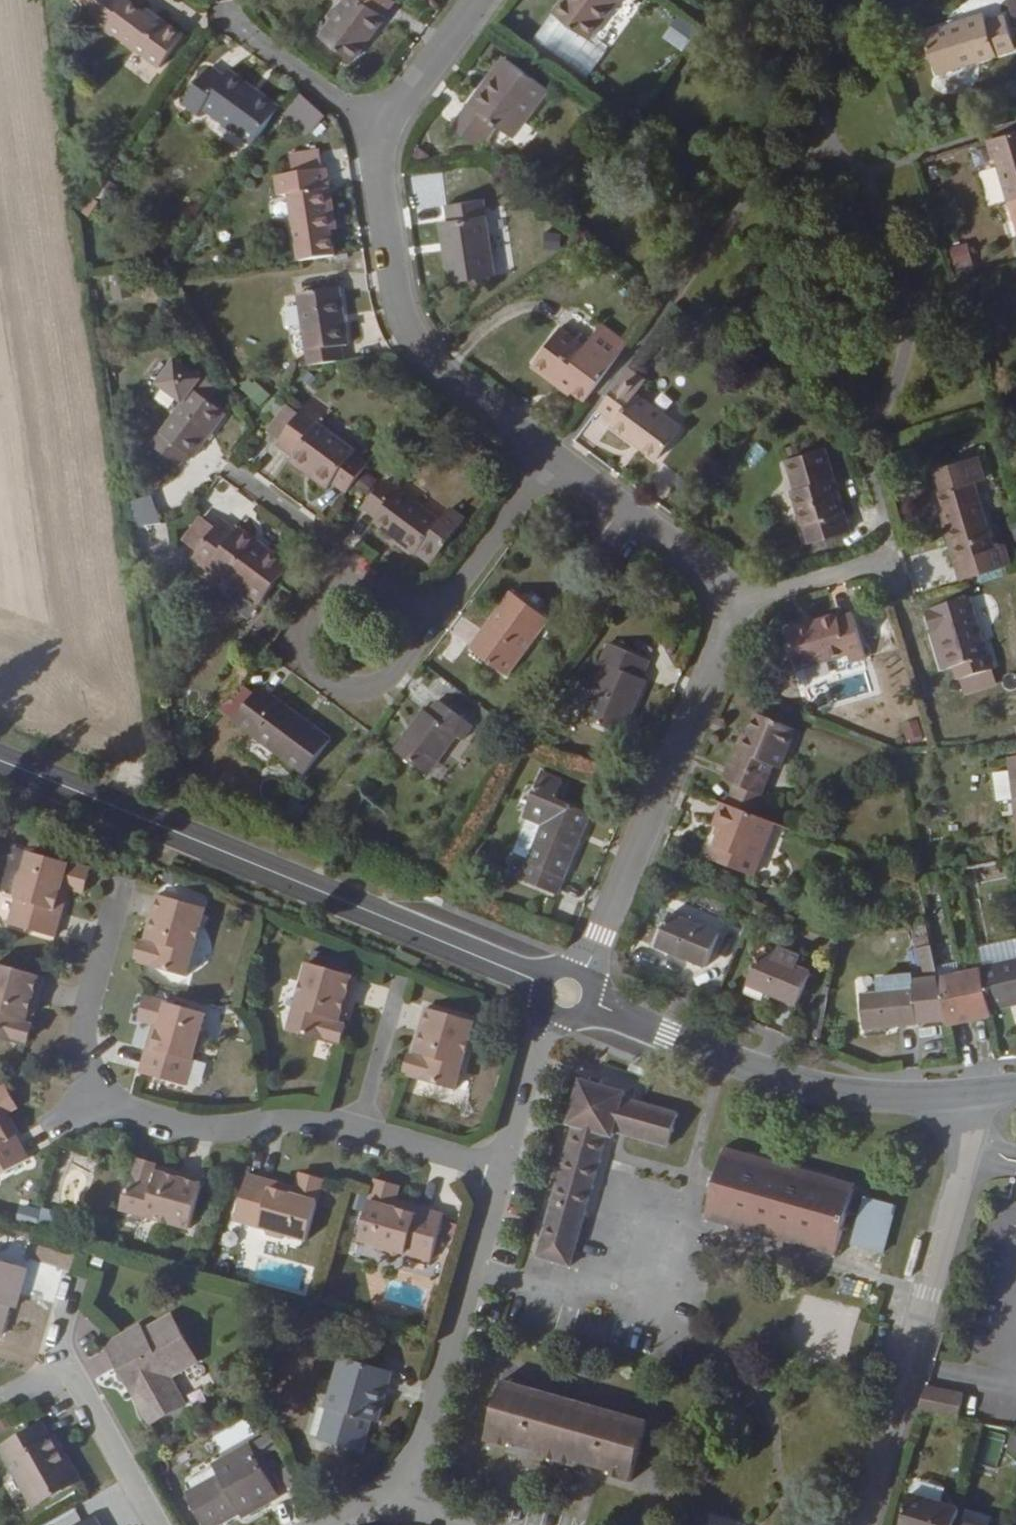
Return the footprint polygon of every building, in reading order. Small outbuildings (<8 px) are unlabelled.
[(179,43),(151,22),(148,26),(112,0),(96,0),(81,19),(157,73),(179,43)] [(388,3),(384,0),(346,0),(317,41),(348,65),(380,20),(378,18),(388,3)] [(552,17),(586,42),(617,0),(565,0),(552,17)] [(586,42),(552,17),(533,43),(585,79),(603,54),(586,42)] [(934,77),(1014,54),(1004,20),(986,25),(983,18),(921,37),(934,77)] [(685,48),(696,32),(679,19),(666,35),(685,48)] [(493,92),(511,66),(501,59),(482,85),(493,92)] [(545,91),(511,66),(493,92),(482,85),(450,130),(477,150),(493,128),(511,139),(545,91)] [(200,114),(247,149),(273,114),(224,79),(221,84),(206,74),(179,109),(195,120),(200,114)] [(297,93),(280,111),(305,134),(322,116),(297,93)] [(628,112),(620,121),(628,127),(634,118),(628,112)] [(984,142),(991,163),(994,162),(1006,206),(1010,205),(1015,225),(1015,132),(984,142)] [(285,200),(294,265),(323,260),(318,236),(325,235),(319,194),(326,193),(323,173),(316,173),(314,155),(287,160),(290,177),(271,181),(274,202),(285,200)] [(332,234),(326,193),(319,194),(325,235),(332,234)] [(444,228),(440,228),(445,254),(439,255),(445,288),(491,281),(479,207),(442,212),(444,228)] [(445,254),(440,228),(435,229),(439,255),(445,254)] [(318,236),(323,260),(329,259),(325,235),(318,236)] [(950,267),(969,266),(968,243),(949,243),(950,267)] [(294,305),(304,376),(342,371),(340,355),(344,354),(335,298),(294,305)] [(571,393),(584,403),(625,348),(597,327),(582,349),(557,333),(534,366),(571,393)] [(568,397),(571,393),(534,366),(531,370),(568,397)] [(187,466),(218,423),(186,399),(193,389),(166,370),(147,394),(175,413),(145,454),(174,475),(182,462),(187,466)] [(644,382),(627,370),(597,412),(613,423),(610,427),(658,460),(680,428),(634,395),(644,382)] [(245,377),(236,393),(259,406),(268,391),(245,377)] [(328,492),(343,503),(364,474),(350,465),(352,462),(314,435),(321,425),(305,413),(298,422),(277,449),(274,454),(290,465),(313,481),(309,487),(325,498),(328,492)] [(277,449),(298,422),(289,415),(269,444),(277,449)] [(786,486),(801,530),(807,528),(813,546),(849,534),(822,453),(785,464),(791,484),(786,486)] [(956,559),(961,579),(1009,565),(1003,546),(991,548),(971,482),(982,478),(976,459),(934,471),(940,492),(937,493),(942,510),(945,520),(938,522),(951,560),(956,559)] [(286,472),(309,487),(313,481),(290,465),(286,472)] [(429,571),(461,528),(446,517),(435,531),(380,490),(360,517),(374,526),(370,532),(412,563),(414,560),(429,571)] [(150,494),(130,501),(139,527),(159,521),(150,494)] [(945,520),(942,510),(936,513),(938,522),(945,520)] [(807,528),(801,530),(807,548),(813,546),(807,528)] [(201,562),(215,542),(202,532),(187,552),(201,562)] [(249,553),(252,547),(240,539),(237,544),(222,534),(215,542),(201,562),(194,571),(208,581),(211,578),(251,608),(255,603),(267,612),(286,585),(280,581),(286,573),(268,559),(265,565),(249,553)] [(268,559),(252,547),(249,553),(265,565),(268,559)] [(951,560),(957,581),(961,579),(956,559),(951,560)] [(292,577),(286,573),(280,581),(286,585),(292,577)] [(504,681),(546,624),(510,597),(467,655),(504,681)] [(984,657),(965,598),(928,610),(929,614),(922,616),(927,634),(935,632),(946,669),(951,667),(956,682),(993,671),(989,656),(984,657)] [(255,603),(251,608),(263,618),(267,612),(255,603)] [(862,661),(849,620),(835,624),(833,619),(783,636),(795,674),(843,657),(847,667),(862,661)] [(638,681),(647,662),(604,646),(597,663),(603,665),(578,721),(618,737),(642,682),(638,681)] [(301,780),(327,745),(255,692),(229,727),(301,780)] [(396,754),(429,778),(458,739),(463,744),(473,729),(439,704),(428,718),(424,716),(396,754)] [(724,808),(757,819),(765,798),(758,795),(770,767),(777,769),(792,731),(754,716),(745,739),(734,766),(728,763),(720,782),(733,786),(724,808)] [(906,744),(922,740),(918,720),(902,724),(906,744)] [(734,766),(745,739),(738,736),(728,763),(734,766)] [(1007,772),(994,772),(994,799),(1007,799),(1007,772)] [(521,819),(524,820),(542,828),(529,862),(520,883),(555,897),(587,816),(552,801),(558,785),(538,776),(521,819)] [(750,878),(770,824),(757,819),(724,808),(721,806),(712,830),(714,830),(719,831),(717,839),(708,861),(750,878)] [(542,828),(524,820),(512,855),(529,862),(542,828)] [(50,935),(59,904),(55,903),(58,885),(63,887),(79,892),(85,868),(24,851),(19,870),(14,875),(11,888),(13,894),(4,922),(50,935)] [(55,903),(59,904),(63,887),(58,885),(55,903)] [(144,914),(145,916),(149,917),(146,927),(142,926),(132,961),(181,976),(201,908),(153,893),(148,899),(144,914)] [(703,969),(715,937),(667,917),(654,948),(703,969)] [(913,1020),(942,1015),(934,979),(927,945),(911,948),(918,980),(908,982),(908,987),(857,998),(862,1030),(913,1021),(913,1020)] [(794,1007),(807,975),(793,970),(796,961),(774,951),(770,961),(758,955),(745,986),(794,1007)] [(979,969),(987,1001),(1015,995),(1015,958),(979,966),(979,969)] [(336,1009),(341,1012),(352,975),(303,962),(283,1030),(332,1044),(333,1040),(336,1041),(341,1025),(338,1024),(339,1019),(334,1017),(336,1009)] [(29,1010),(38,973),(0,963),(0,1037),(19,1042),(20,1038),(24,1038),(28,1023),(25,1021),(26,1019),(22,1018),(23,1009),(29,1010)] [(979,969),(934,979),(942,1015),(944,1025),(989,1014),(988,1008),(987,1001),(979,969)] [(135,1017),(149,1020),(156,1022),(154,1030),(151,1029),(148,1044),(143,1042),(136,1070),(182,1083),(190,1050),(196,1049),(199,1036),(197,1030),(201,1011),(142,994),(135,1017)] [(988,1008),(1015,1003),(1015,995),(987,1001),(988,1008)] [(415,1050),(409,1048),(408,1053),(405,1053),(401,1068),(403,1069),(402,1073),(451,1086),(470,1019),(421,1005),(412,1039),(417,1040),(415,1050)] [(156,1022),(149,1020),(143,1042),(148,1044),(151,1029),(154,1030),(156,1022)] [(610,1141),(612,1135),(613,1130),(626,1133),(624,1138),(664,1149),(674,1116),(620,1101),(621,1096),(576,1083),(564,1128),(570,1129),(533,1259),(567,1268),(604,1139),(610,1141)] [(13,1106),(0,1085),(0,1113),(13,1106)] [(9,1132),(0,1117),(0,1123),(6,1134),(9,1132)] [(9,1132),(6,1134),(0,1123),(0,1172),(24,1158),(9,1132)] [(613,1130),(612,1135),(624,1138),(626,1133),(613,1130)] [(832,1257),(852,1188),(722,1151),(716,1175),(711,1174),(704,1198),(709,1199),(703,1221),(832,1257)] [(154,1172),(155,1168),(150,1166),(151,1163),(138,1160),(137,1161),(130,1160),(118,1208),(185,1227),(199,1180),(162,1169),(161,1173),(154,1172)] [(295,1172),(291,1185),(290,1193),(284,1191),(284,1188),(269,1184),(270,1180),(242,1173),(230,1219),(263,1228),(263,1231),(279,1236),(280,1232),(303,1238),(320,1178),(295,1172)] [(439,1213),(411,1205),(410,1209),(399,1205),(399,1209),(388,1206),(390,1199),(394,1185),(370,1178),(354,1239),(373,1244),(375,1248),(391,1253),(394,1249),(426,1258),(439,1213)] [(290,1193),(291,1185),(270,1180),(269,1184),(284,1188),(284,1191),(290,1193)] [(333,1207),(337,1192),(319,1187),(315,1202),(333,1207)] [(410,1209),(411,1205),(390,1199),(388,1206),(399,1209),(399,1205),(410,1209)] [(880,1256),(894,1209),(864,1201),(851,1248),(880,1256)] [(17,1204),(14,1218),(33,1223),(37,1209),(17,1204)] [(282,1260),(276,1282),(296,1288),(303,1266),(282,1260)] [(4,1305),(6,1295),(12,1297),(21,1267),(0,1262),(0,1318),(4,1305)] [(6,1295),(4,1305),(9,1308),(12,1297),(6,1295)] [(174,1312),(149,1326),(137,1333),(133,1324),(110,1338),(125,1365),(130,1361),(141,1379),(135,1383),(143,1397),(152,1393),(160,1410),(189,1395),(174,1370),(199,1356),(174,1312)] [(137,1333),(149,1326),(145,1318),(133,1324),(137,1333)] [(375,1420),(388,1371),(337,1358),(323,1406),(326,1407),(317,1438),(358,1449),(367,1418),(375,1420)] [(130,1361),(125,1365),(135,1383),(141,1379),(130,1361)] [(966,1390),(929,1382),(922,1409),(960,1417),(966,1390)] [(627,1482),(643,1424),(499,1383),(482,1441),(501,1447),(503,1442),(536,1451),(535,1457),(571,1466),(574,1462),(607,1471),(606,1476),(627,1482)] [(153,1415),(160,1410),(152,1393),(143,1397),(153,1415)] [(76,1478),(51,1434),(46,1437),(39,1425),(0,1446),(0,1451),(30,1504),(76,1478)] [(217,1460),(223,1470),(215,1475),(183,1493),(201,1524),(209,1524),(235,1511),(238,1517),(274,1496),(246,1444),(217,1460)] [(223,1470),(217,1460),(209,1465),(215,1475),(223,1470)] [(567,1482),(569,1474),(533,1464),(531,1473),(567,1482)] [(962,1507),(911,1492),(903,1524),(956,1524),(958,1519),(962,1507)]
